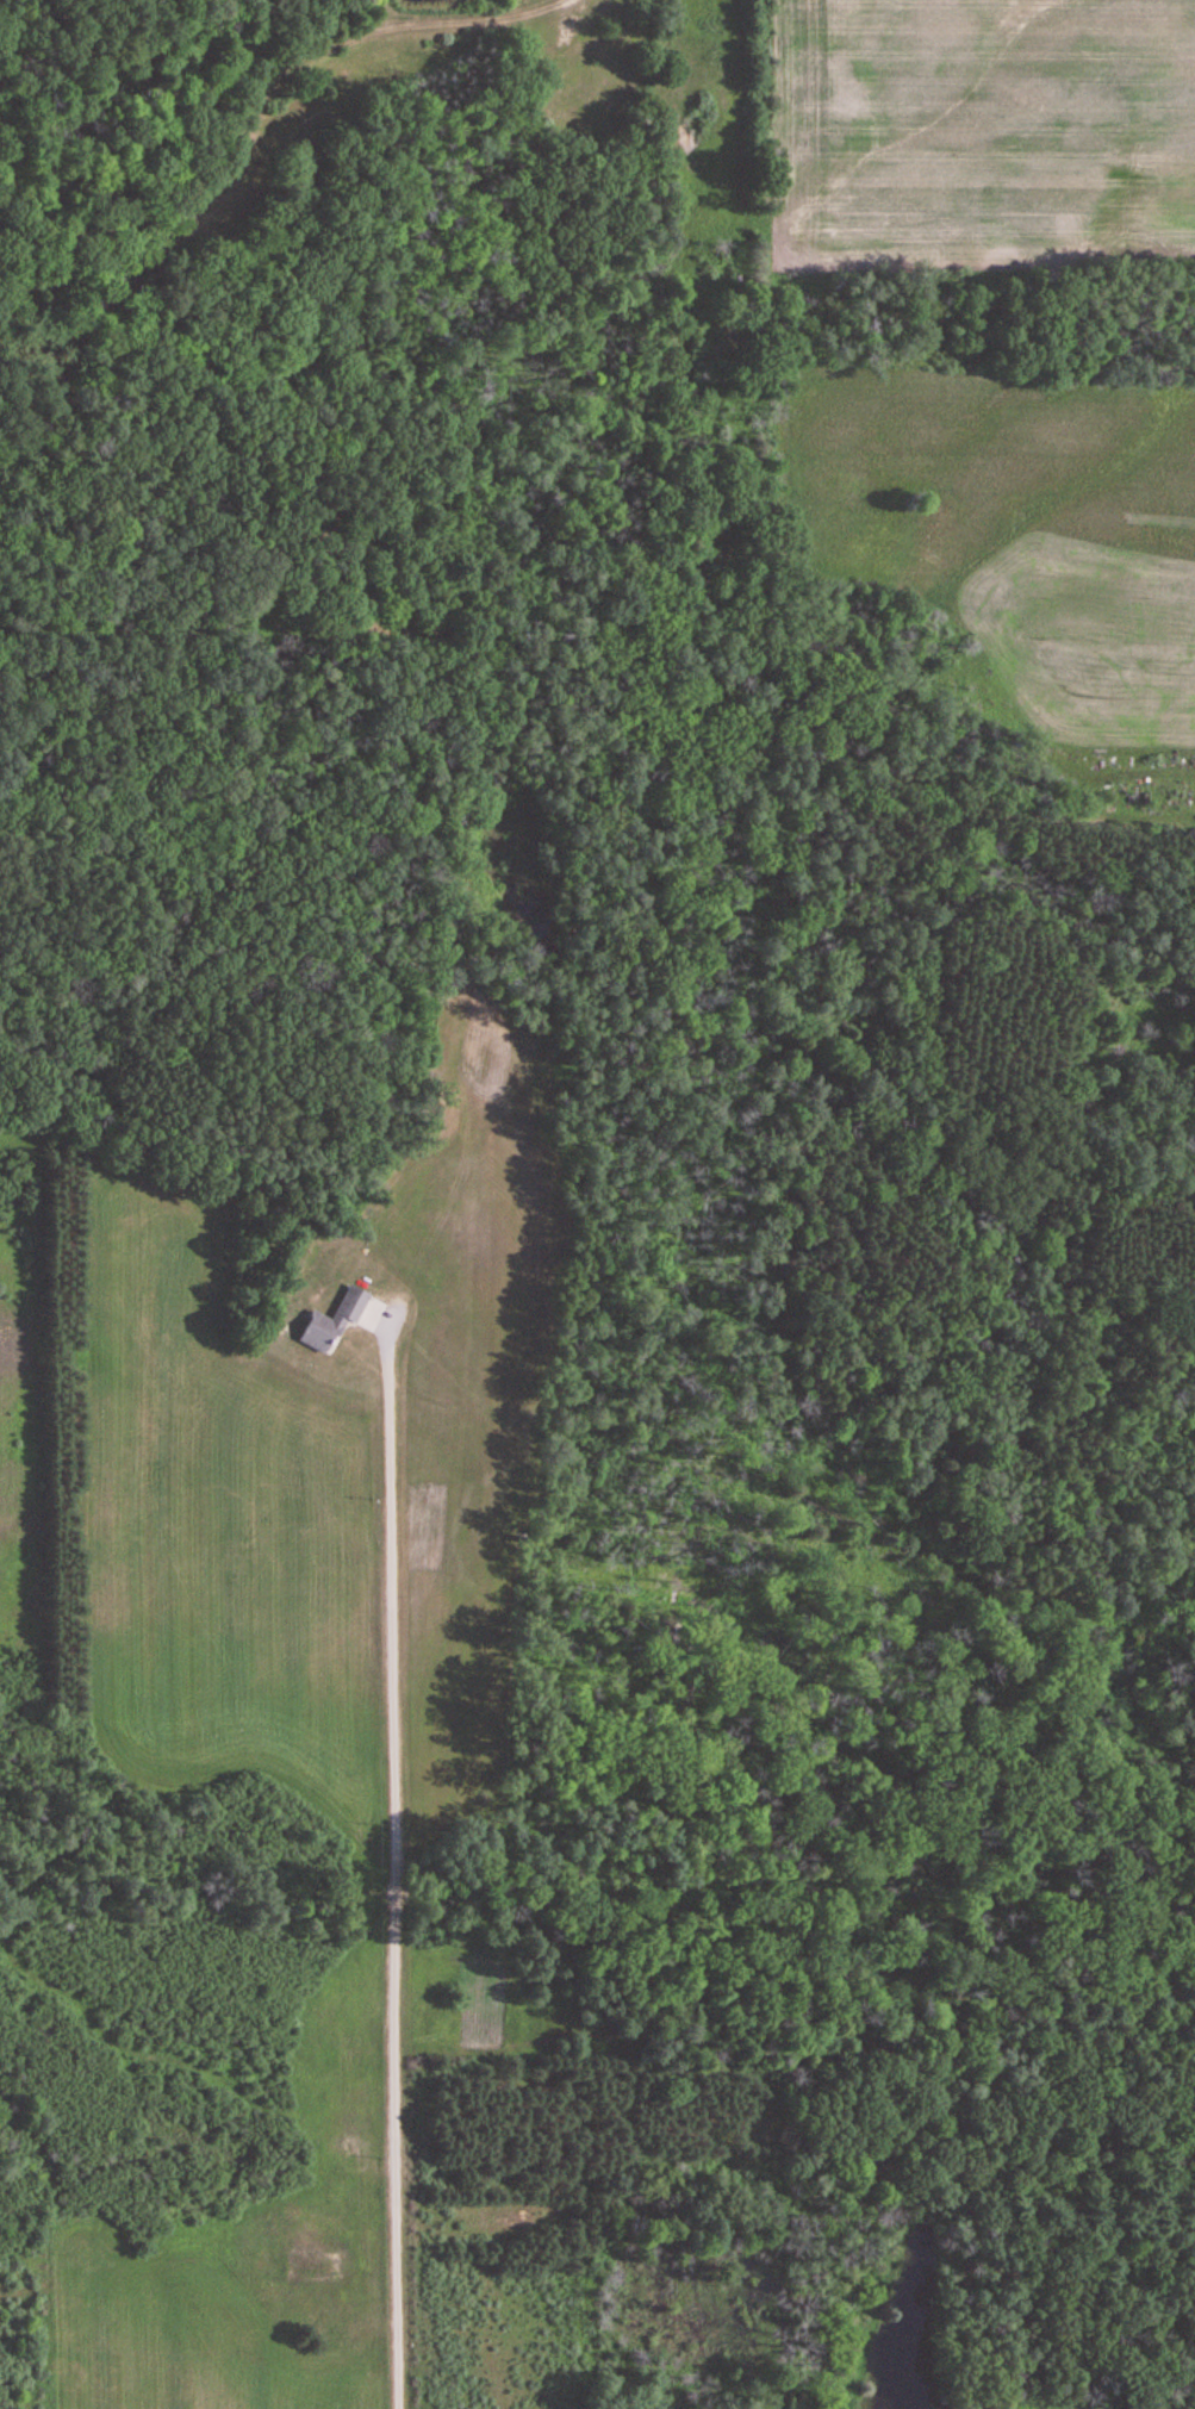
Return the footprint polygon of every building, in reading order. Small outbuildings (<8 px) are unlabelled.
[(332,1321),(310,1311),(297,1342),(331,1356),(346,1321),(358,1326),(371,1297),(347,1286),(332,1321)]
